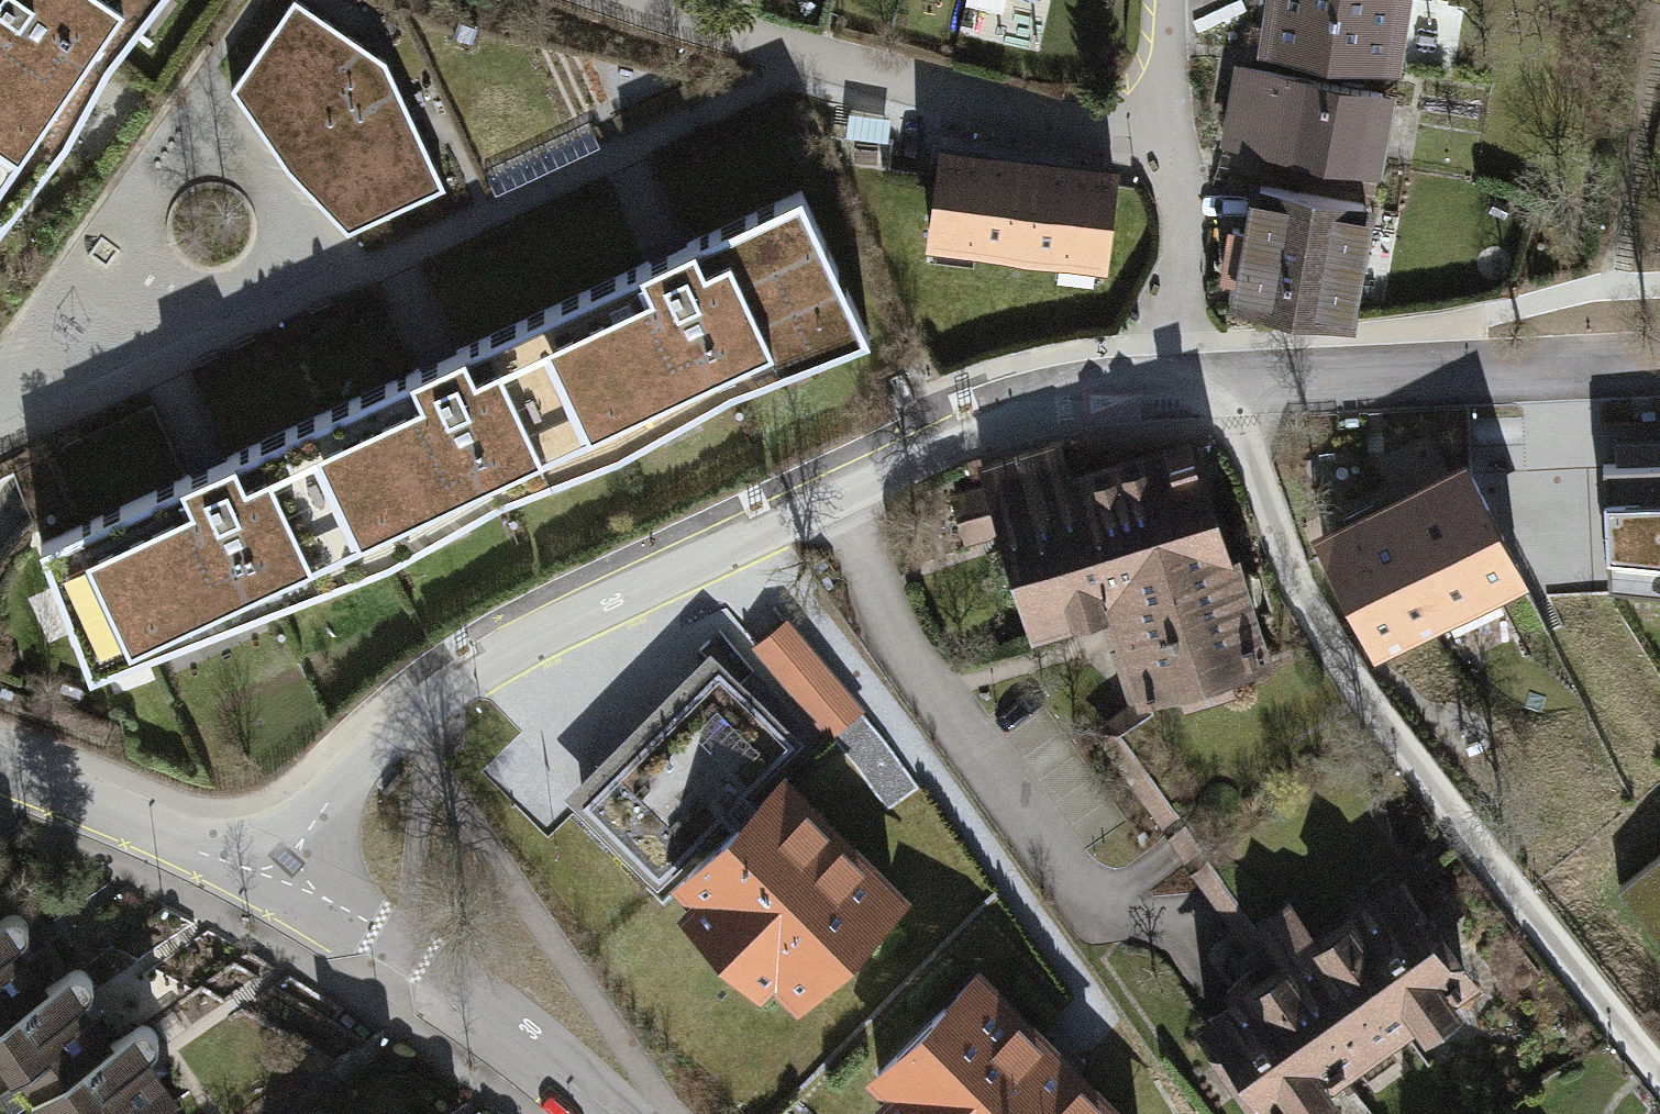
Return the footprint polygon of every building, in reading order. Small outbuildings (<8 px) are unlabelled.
[(13,102),(34,117),(60,79),(88,99),(109,62),(135,28),(110,10),(116,0),(0,0),(0,120),(13,102)] [(272,148),(399,90),(385,61),(298,0),(292,0),(231,88),(272,148)] [(1397,0),(1278,0),(1270,50),(1387,69),(1397,0)] [(1384,94),(1239,67),(1226,140),(1371,167),(1384,94)] [(445,187),(399,90),(272,148),(284,166),(347,234),(445,187)] [(28,189),(66,140),(34,117),(13,102),(0,120),(0,170),(28,189)] [(590,125),(485,173),(494,193),(599,146),(590,125)] [(1114,173),(942,152),(931,240),(1103,261),(1114,173)] [(1344,325),(1366,206),(1261,186),(1252,231),(1233,227),(1224,277),(1244,280),(1239,306),(1344,325)] [(802,192),(553,306),(620,451),(656,431),(641,399),(680,380),(694,411),(733,389),(772,374),(758,346),(796,327),(813,358),(869,337),(802,192)] [(582,465),(620,451),(553,306),(323,413),(389,558),(426,538),(411,506),(450,488),(464,517),(502,496),(541,481),(528,451),(567,434),(582,465)] [(351,572),(389,558),(323,413),(41,544),(56,585),(75,577),(96,621),(74,632),(89,673),(190,635),(179,613),(219,595),(230,619),(311,588),(297,558),(336,540),(351,572)] [(1116,602),(1082,486),(1057,494),(1043,446),(984,464),(991,487),(955,498),(967,535),(1002,525),(1033,628),(1116,602)] [(1082,486),(1116,602),(1144,693),(1259,658),(1196,451),(1082,486)] [(1599,457),(1605,577),(1659,585),(1659,455),(1599,457)] [(1467,461),(1316,534),(1376,656),(1526,582),(1467,461)] [(860,710),(785,619),(754,644),(829,736),(860,710)] [(659,878),(793,743),(717,668),(583,803),(659,878)] [(860,710),(829,736),(858,771),(886,812),(919,788),(887,744),(860,710)] [(779,784),(685,877),(802,994),(896,901),(779,784)] [(1612,902),(1659,961),(1659,863),(1612,902)] [(1208,1020),(1232,1054),(1224,1059),(1245,1089),(1253,1084),(1275,1113),(1281,1113),(1465,983),(1441,949),(1449,944),(1428,914),(1420,920),(1396,887),(1208,1020)] [(24,1113),(151,1113),(165,1105),(115,1031),(96,1044),(50,976),(27,991),(0,950),(0,1077),(24,1113)] [(880,1073),(921,1113),(1109,1113),(974,979),(880,1073)]
